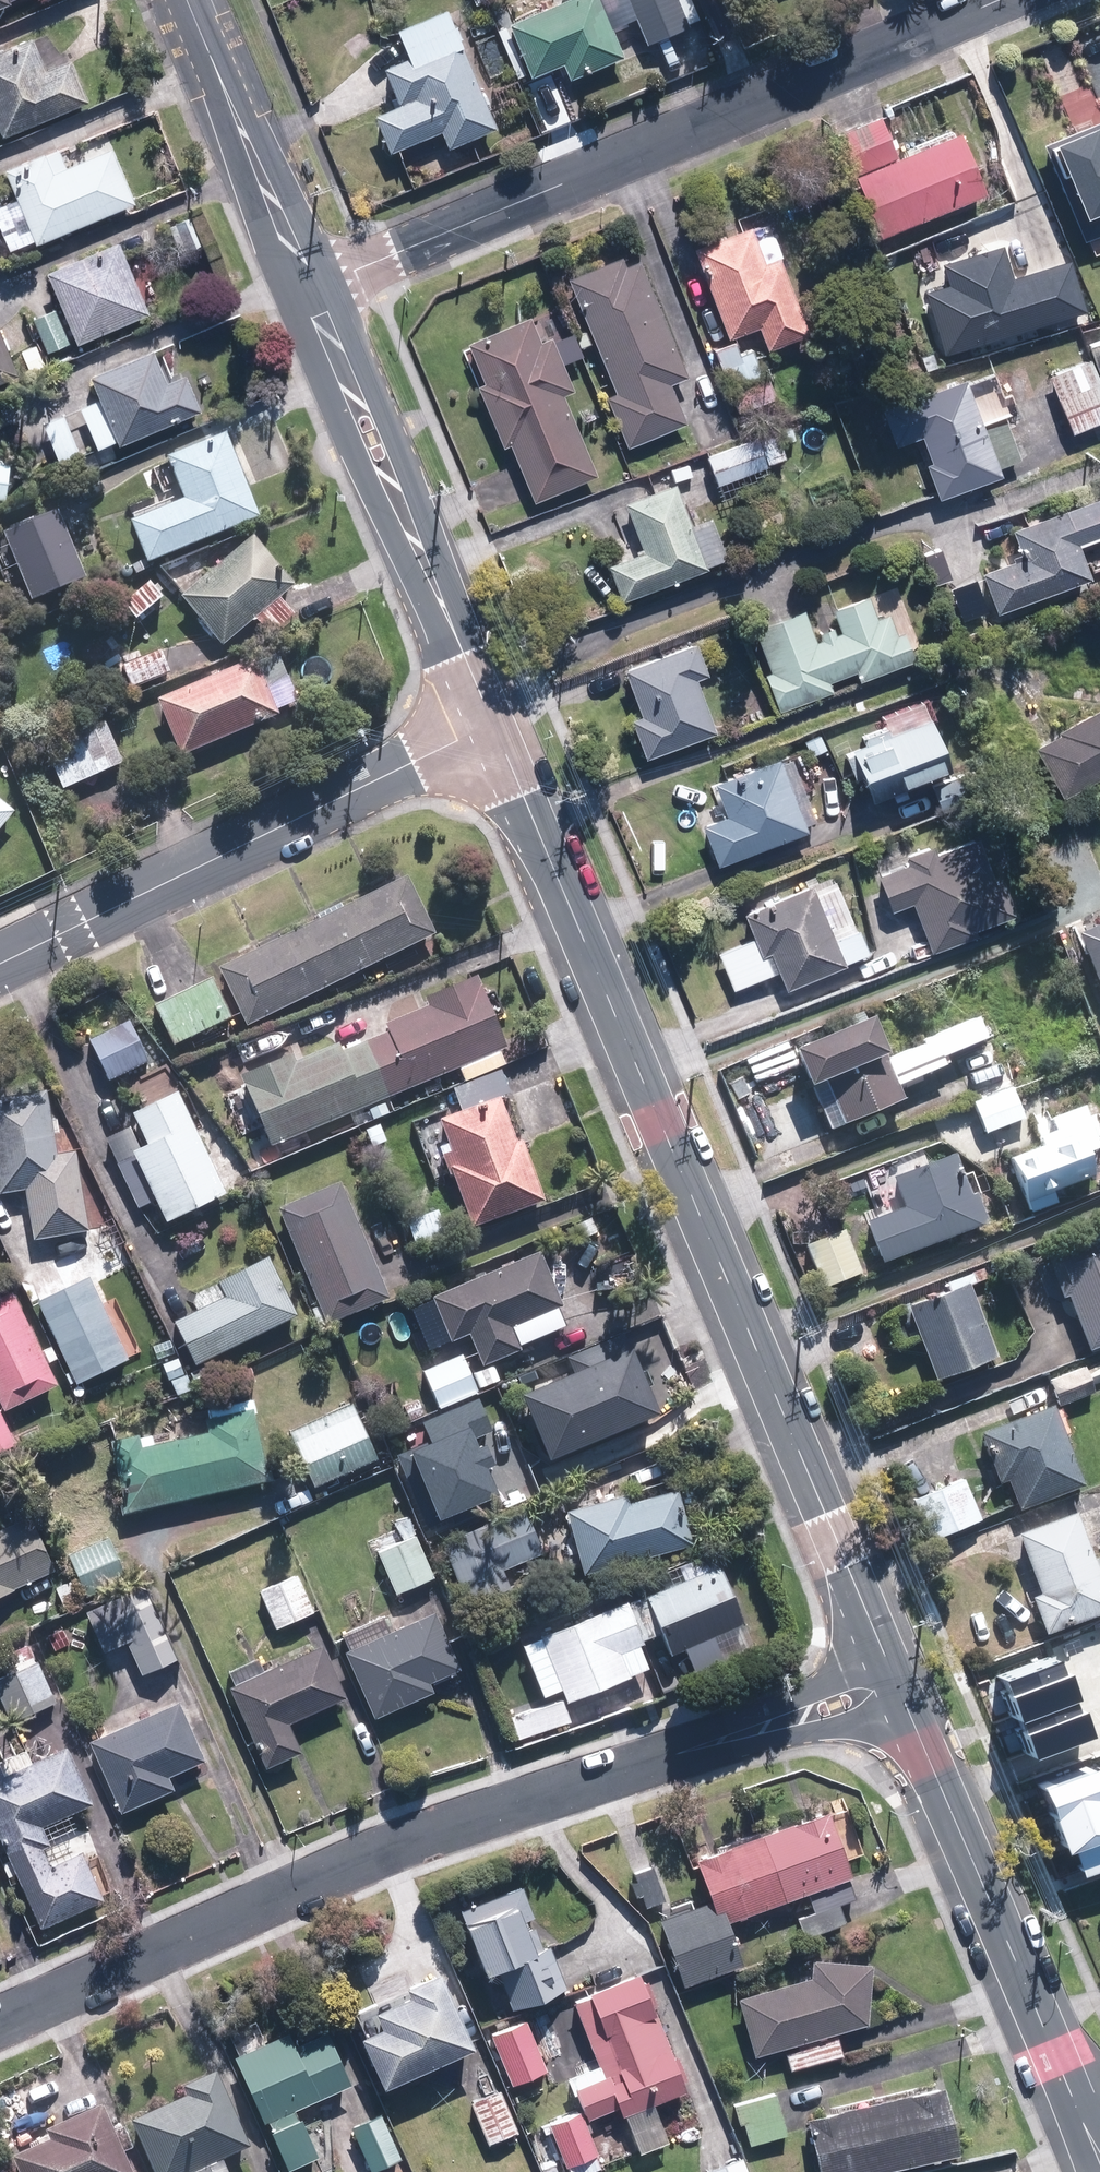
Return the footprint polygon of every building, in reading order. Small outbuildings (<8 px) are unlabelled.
[(511,26),(534,77),(568,61),(574,73),(623,51),(600,0),(568,0),(511,26)] [(621,23),(634,17),(645,42),(701,18),(693,0),(611,0),(621,23)] [(453,2),(400,23),(413,53),(388,63),(403,100),(380,109),(396,148),(446,127),(453,145),(502,125),(453,2)] [(40,32),(0,48),(0,113),(9,134),(95,99),(75,50),(51,59),(40,32)] [(1032,136),(1071,227),(1099,214),(1099,107),(1032,136)] [(898,154),(883,112),(841,128),(881,236),(996,193),(972,127),(898,154)] [(0,201),(0,217),(18,255),(139,196),(112,141),(71,160),(62,141),(11,166),(22,190),(0,201)] [(697,243),(730,339),(761,328),(768,347),(814,331),(787,250),(769,256),(757,223),(697,243)] [(125,237),(50,267),(79,340),(154,309),(125,237)] [(952,280),(925,289),(946,353),(1092,305),(1075,255),(1017,275),(1005,239),(946,259),(952,280)] [(691,373),(643,256),(630,261),(626,252),(571,274),(618,389),(611,391),(632,443),(691,419),(675,380),(691,373)] [(75,341),(59,304),(34,315),(50,351),(75,341)] [(569,393),(579,389),(568,360),(583,354),(573,329),(558,335),(548,310),(469,342),(484,380),(478,382),(504,447),(514,442),(536,498),(601,473),(569,393)] [(23,371),(3,323),(0,324),(0,381),(23,371)] [(784,396),(768,347),(761,328),(730,339),(716,343),(739,412),(784,396)] [(1090,342),(1095,354),(1099,367),(1099,338),(1090,342)] [(122,436),(124,443),(207,411),(190,367),(172,374),(161,346),(97,371),(106,395),(84,403),(100,444),(122,436)] [(1095,354),(1051,371),(1074,430),(1099,420),(1099,367),(1095,354)] [(941,498),(1009,473),(1006,465),(1024,458),(997,384),(978,391),(970,369),(883,402),(898,443),(924,434),(933,456),(927,459),(941,498)] [(68,408),(46,418),(62,454),(84,444),(68,408)] [(783,425),(706,453),(717,483),(794,455),(783,425)] [(232,429),(171,452),(189,499),(134,519),(150,562),(266,519),(232,429)] [(11,494),(17,450),(0,448),(0,493),(11,494)] [(623,598),(709,570),(707,562),(731,554),(717,513),(694,521),(680,477),(626,495),(643,548),(610,559),(623,598)] [(1014,524),(1025,552),(984,569),(1000,610),(1098,571),(1085,540),(1099,534),(1099,490),(1014,524)] [(31,599),(86,576),(58,507),(3,530),(31,599)] [(181,588),(224,644),(259,617),(270,632),(298,612),(283,593),(296,583),(257,531),(181,588)] [(170,593),(154,574),(125,600),(141,618),(170,593)] [(861,678),(921,655),(894,584),(836,605),(842,622),(817,632),(806,602),(755,621),(773,668),(767,671),(781,708),(836,687),(832,678),(858,668),(861,678)] [(650,757),(720,729),(699,675),(713,669),(700,635),(625,665),(644,710),(633,715),(650,757)] [(183,756),(283,714),(272,685),(290,677),(277,646),(158,695),(183,756)] [(165,648),(124,663),(133,688),(174,672),(165,648)] [(843,751),(853,777),(863,773),(872,797),(930,774),(933,774),(962,762),(935,692),(885,711),(889,723),(858,735),(861,744),(843,751)] [(1035,739),(1070,797),(1099,779),(1099,700),(1035,739)] [(108,720),(49,743),(67,788),(125,764),(108,720)] [(726,794),(732,808),(704,820),(722,862),(817,822),(787,750),(711,783),(717,798),(726,794)] [(986,792),(973,758),(962,762),(933,774),(930,774),(943,808),(986,792)] [(22,812),(0,794),(0,838),(22,812)] [(1021,919),(991,831),(944,847),(940,837),(908,848),(912,858),(879,869),(893,910),(915,903),(931,950),(1021,919)] [(410,871),(222,963),(250,1021),(438,929),(410,871)] [(720,947),(735,985),(783,967),(789,985),(875,953),(863,922),(858,924),(839,872),(748,906),(759,933),(720,947)] [(1081,928),(1099,975),(1099,921),(1081,928)] [(512,1042),(482,969),(428,991),(434,1006),(306,1059),(300,1044),(244,1067),(275,1141),(460,1064),(467,1080),(503,1065),(508,1062),(502,1046),(512,1042)] [(215,972),(155,1002),(176,1046),(237,1016),(215,972)] [(916,1093),(911,1080),(947,1064),(944,1056),(992,1035),(983,1014),(898,1051),(881,1012),(871,1017),(866,1007),(828,1024),(832,1034),(797,1049),(832,1130),(916,1093)] [(137,1018),(93,1039),(111,1080),(156,1059),(137,1018)] [(1001,1040),(958,1055),(986,1132),(1028,1117),(1001,1040)] [(450,1171),(473,1226),(552,1194),(527,1133),(520,1136),(503,1094),(513,1090),(503,1065),(467,1080),(456,1084),(465,1106),(443,1115),(415,1127),(435,1177),(450,1171)] [(136,1108),(151,1140),(142,1144),(132,1123),(106,1135),(141,1210),(162,1200),(170,1216),(230,1188),(182,1086),(136,1108)] [(1,1192),(33,1189),(36,1237),(89,1234),(84,1148),(59,1150),(53,1088),(0,1093),(0,1178),(1,1192)] [(1013,1158),(1033,1213),(1061,1203),(1056,1190),(1098,1175),(1090,1152),(1099,1149),(1099,1141),(1088,1107),(1055,1119),(1059,1130),(1043,1136),(1047,1146),(1013,1158)] [(907,1205),(870,1220),(888,1262),(996,1215),(965,1142),(893,1173),(907,1205)] [(345,1176),(283,1201),(334,1325),(396,1300),(345,1176)] [(444,1206),(408,1223),(419,1248),(455,1231),(444,1206)] [(851,1225),(810,1239),(825,1283),(866,1269),(851,1225)] [(1092,1349),(1099,1347),(1099,1234),(1048,1249),(1062,1296),(1075,1293),(1092,1349)] [(543,1246),(434,1290),(455,1344),(473,1336),(483,1362),(575,1325),(543,1246)] [(299,1310),(271,1253),(194,1292),(202,1309),(179,1320),(200,1360),(299,1310)] [(991,1278),(986,1264),(945,1279),(948,1288),(912,1302),(939,1377),(1003,1354),(977,1283),(991,1278)] [(116,1323),(95,1275),(42,1299),(79,1381),(132,1357),(124,1340),(131,1337),(124,1320),(116,1323)] [(62,1382),(53,1363),(62,1358),(55,1343),(46,1347),(19,1289),(0,1297),(0,1393),(7,1408),(62,1382)] [(666,1413),(637,1341),(616,1350),(611,1336),(568,1353),(573,1367),(518,1389),(547,1460),(666,1413)] [(441,1408),(486,1389),(469,1348),(423,1367),(441,1408)] [(198,1390),(181,1353),(164,1361),(182,1398),(198,1390)] [(1051,1378),(1060,1399),(1063,1407),(1099,1392),(1099,1358),(1051,1378)] [(178,1427),(116,1442),(132,1511),(277,1476),(257,1397),(175,1417),(178,1427)] [(422,1421),(430,1440),(394,1454),(428,1537),(504,1507),(489,1470),(495,1465),(487,1445),(480,1448),(476,1439),(494,1432),(480,1398),(422,1421)] [(356,1399),(292,1430),(318,1485),(382,1454),(356,1399)] [(1060,1399),(981,1431),(1002,1483),(1009,1480),(1022,1512),(1094,1483),(1063,1407),(1060,1399)] [(18,1446),(0,1405),(0,1454),(18,1446)] [(969,1477),(929,1491),(945,1535),(984,1521),(969,1477)] [(696,1547),(682,1489),(632,1501),(630,1493),(571,1507),(587,1573),(696,1547)] [(444,1540),(474,1606),(516,1588),(507,1569),(548,1550),(526,1503),(444,1540)] [(1099,1612),(1099,1553),(1096,1555),(1078,1509),(1020,1531),(1044,1592),(1036,1595),(1051,1631),(1099,1612)] [(64,1572),(42,1521),(18,1531),(14,1521),(0,1526),(0,1599),(64,1572)] [(419,1530),(379,1549),(400,1594),(440,1576),(419,1530)] [(116,1536),(72,1553),(88,1594),(132,1577),(116,1536)] [(725,1563),(648,1592),(663,1629),(665,1635),(672,1655),(749,1626),(725,1563)] [(301,1572),(262,1589),(280,1628),(318,1611),(301,1572)] [(149,1582),(88,1609),(107,1654),(133,1642),(146,1671),(181,1656),(149,1582)] [(543,1632),(569,1701),(637,1675),(627,1650),(665,1635),(663,1629),(648,1592),(543,1632)] [(402,1608),(343,1632),(379,1717),(438,1693),(434,1680),(463,1668),(438,1608),(407,1621),(402,1608)] [(0,1654),(9,1673),(0,1677),(0,1692),(12,1719),(60,1698),(34,1639),(0,1654)] [(353,1695),(328,1641),(275,1665),(268,1651),(223,1672),(267,1769),(305,1752),(292,1723),(353,1695)] [(1065,1655),(1007,1677),(1021,1716),(1080,1694),(1065,1655)] [(1080,1694),(1021,1716),(1038,1760),(1097,1738),(1080,1694)] [(564,1696),(512,1716),(522,1742),(574,1722),(564,1696)] [(91,1736),(122,1811),(178,1789),(171,1773),(206,1759),(182,1699),(91,1736)] [(0,1761),(0,1823),(44,1926),(110,1898),(88,1846),(62,1857),(47,1823),(101,1800),(77,1742),(36,1759),(31,1748),(0,1761)] [(1099,1802),(1099,1775),(1098,1769),(1047,1789),(1058,1818),(1099,1802)] [(1058,1818),(1072,1854),(1079,1852),(1099,1844),(1099,1802),(1058,1818)] [(859,1873),(835,1807),(701,1856),(716,1897),(665,1916),(690,1982),(748,1961),(732,1920),(810,1891),(850,1876),(859,1873)] [(1079,1852),(1089,1878),(1099,1873),(1099,1844),(1079,1852)] [(668,1900),(655,1864),(635,1871),(649,1907),(668,1900)] [(810,1891),(818,1910),(841,1901),(857,1895),(850,1876),(810,1891)] [(568,1987),(526,1885),(466,1909),(491,1971),(499,1968),(515,2008),(568,1987)] [(807,1937),(849,1922),(841,1901),(818,1910),(799,1917),(807,1937)] [(757,2053),(871,2022),(875,1960),(816,1956),(815,1975),(741,1996),(757,2053)] [(391,2084),(482,2045),(449,1967),(413,1982),(417,1992),(381,2007),(389,2025),(370,2033),(391,2084)] [(646,1979),(642,1968),(577,1995),(609,2073),(581,2085),(595,2118),(623,2106),(627,2115),(691,2088),(687,2078),(691,2077),(681,2053),(677,2054),(656,2002),(661,2000),(652,1976),(646,1979)] [(549,2068),(529,2019),(495,2033),(516,2082),(549,2068)] [(299,2107),(355,2082),(328,2024),(298,2037),(294,2028),(239,2053),(291,2168),(325,2153),(307,2114),(303,2116),(299,2107)] [(158,2171),(197,2171),(254,2147),(222,2073),(187,2089),(190,2097),(136,2121),(158,2171)] [(965,2152),(950,2085),(811,2116),(823,2171),(875,2171),(965,2152)] [(522,2132),(502,2088),(473,2101),(493,2145),(522,2132)] [(790,2133),(779,2090),(735,2102),(740,2123),(747,2121),(753,2143),(790,2133)] [(16,2157),(23,2171),(137,2171),(108,2105),(49,2130),(54,2140),(16,2157)] [(583,2109),(551,2122),(569,2163),(600,2149),(583,2109)] [(383,2111),(330,2135),(347,2171),(411,2171),(383,2111)] [(745,2154),(709,2168),(711,2171),(752,2171),(745,2154)]
